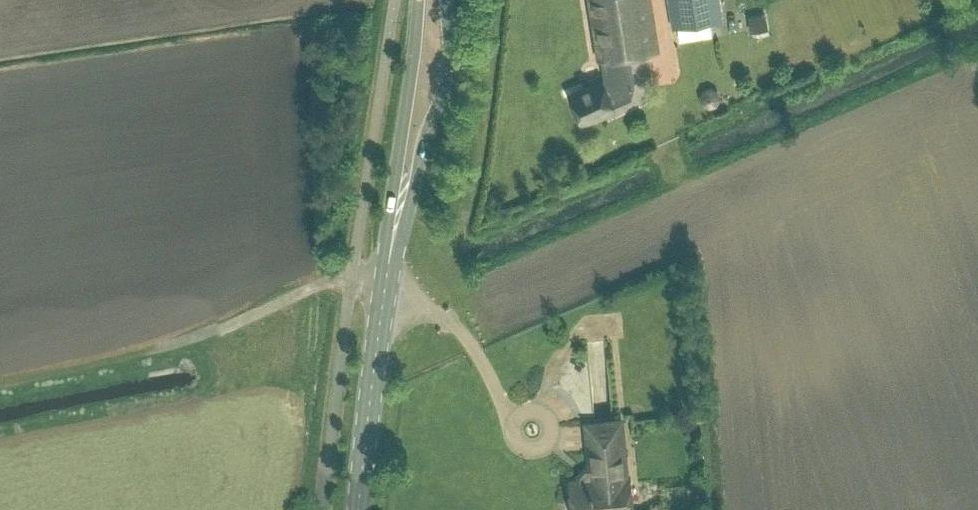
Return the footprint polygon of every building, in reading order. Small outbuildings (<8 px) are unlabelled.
[(572,94),(582,118),(587,116),(588,119),(601,113),(600,110),(613,104),(612,103),(632,94),(636,81),(632,53),(658,49),(651,0),(590,0),(599,58),(602,57),(606,79),(572,94)] [(680,39),(712,34),(710,21),(723,19),(720,0),(666,0),(670,28),(678,26),(680,39)] [(769,28),(766,12),(747,16),(750,32),(769,28)] [(700,89),(700,102),(709,106),(718,104),(721,97),(718,89),(711,85),(700,89)] [(609,336),(595,337),(597,373),(612,372),(609,336)] [(621,419),(587,423),(592,469),(591,469),(587,469),(582,474),(583,479),(583,480),(571,481),(572,486),(569,489),(569,499),(573,502),(574,509),(633,509),(630,475),(626,475),(625,468),(628,465),(627,457),(624,455),(621,419)]
